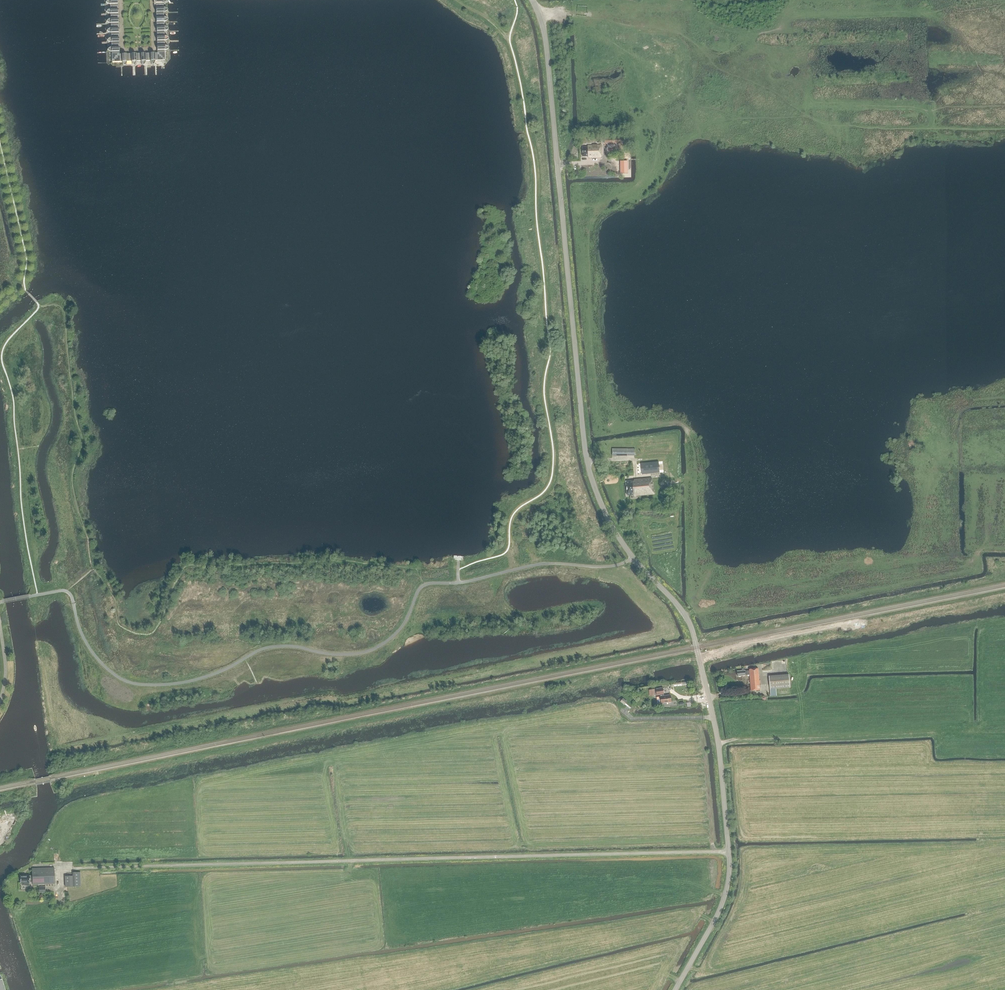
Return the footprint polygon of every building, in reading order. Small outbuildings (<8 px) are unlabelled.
[(106,2),(106,3),(107,3),(108,4),(109,4),(110,4),(110,9),(118,9),(118,0),(108,0),(107,1),(106,1),(106,2)] [(167,10),(168,10),(167,9),(166,8),(165,8),(164,8),(163,8),(156,8),(156,17),(164,17),(163,12),(164,12),(165,12),(165,11),(166,11),(167,11),(167,10)] [(106,11),(106,12),(107,12),(107,13),(108,13),(109,13),(110,14),(110,19),(118,19),(118,9),(110,9),(109,9),(109,10),(108,10),(107,10),(107,11),(106,11)] [(164,27),(164,21),(165,21),(166,21),(167,20),(168,20),(168,19),(167,19),(167,18),(166,18),(166,17),(165,17),(164,17),(156,17),(156,27),(164,27)] [(107,21),(106,21),(107,21),(107,22),(108,22),(108,23),(109,23),(110,23),(111,23),(111,28),(111,29),(119,28),(118,19),(110,19),(109,19),(108,20),(107,20),(107,21)] [(164,36),(164,31),(165,31),(166,31),(166,30),(167,30),(168,29),(168,28),(167,28),(167,27),(166,27),(165,27),(164,27),(156,27),(156,36),(164,36)] [(107,30),(107,31),(108,32),(109,32),(110,32),(110,33),(111,33),(111,38),(119,38),(119,28),(111,29),(111,28),(110,28),(109,29),(108,29),(107,30)] [(168,39),(169,38),(168,37),(167,37),(166,36),(165,36),(164,36),(156,36),(157,46),(165,46),(164,40),(165,40),(166,40),(167,40),(168,39)] [(107,40),(108,41),(109,42),(110,42),(111,42),(111,47),(111,48),(119,47),(119,38),(111,38),(110,38),(109,38),(108,38),(108,39),(107,40)] [(168,48),(169,48),(169,47),(168,47),(168,46),(167,46),(166,46),(165,46),(157,46),(157,50),(157,53),(165,60),(165,50),(166,50),(167,49),(168,49),(168,48)] [(108,49),(107,49),(108,50),(109,51),(110,51),(111,51),(112,51),(112,62),(119,54),(119,51),(119,47),(111,48),(111,47),(110,47),(110,48),(109,48),(108,48),(108,49)] [(124,65),(124,66),(125,65),(126,64),(126,63),(126,62),(126,61),(126,53),(122,54),(119,54),(112,62),(122,61),(122,62),(122,63),(123,64),(124,65)] [(133,65),(134,65),(135,64),(135,63),(136,63),(136,62),(136,61),(141,61),(141,53),(126,53),(126,61),(132,61),(132,62),(132,63),(133,64),(133,65)] [(143,64),(143,65),(144,64),(145,63),(145,62),(145,61),(151,60),(150,53),(141,53),(141,61),(141,62),(142,63),(142,64),(143,64)] [(152,64),(153,65),(153,64),(154,64),(154,63),(155,62),(155,61),(155,60),(165,60),(157,53),(155,53),(150,53),(151,60),(151,61),(151,62),(151,63),(152,64)] [(627,148),(627,138),(605,138),(605,143),(619,143),(619,148),(627,148)] [(600,154),(601,154),(601,145),(588,146),(588,147),(582,147),(583,156),(588,156),(588,157),(600,157),(600,154)] [(663,461),(637,464),(638,475),(644,474),(651,473),(664,472),(663,461)] [(652,478),(651,478),(634,480),(634,481),(626,481),(627,495),(633,495),(633,496),(654,494),(653,482),(652,482),(652,478)] [(760,689),(758,668),(749,669),(749,670),(745,670),(737,671),(737,676),(745,675),(750,675),(751,690),(760,689)] [(790,688),(789,674),(769,676),(770,689),(776,689),(790,688)] [(664,696),(663,688),(650,690),(651,696),(660,695),(661,697),(657,697),(658,704),(662,703),(672,702),(671,695),(664,696)] [(22,882),(22,884),(23,884),(24,884),(25,885),(28,885),(29,885),(29,882),(32,882),(32,884),(55,883),(54,867),(32,868),(32,875),(20,875),(20,882),(22,882)] [(81,886),(80,872),(73,872),(73,876),(65,876),(65,887),(81,886)]
